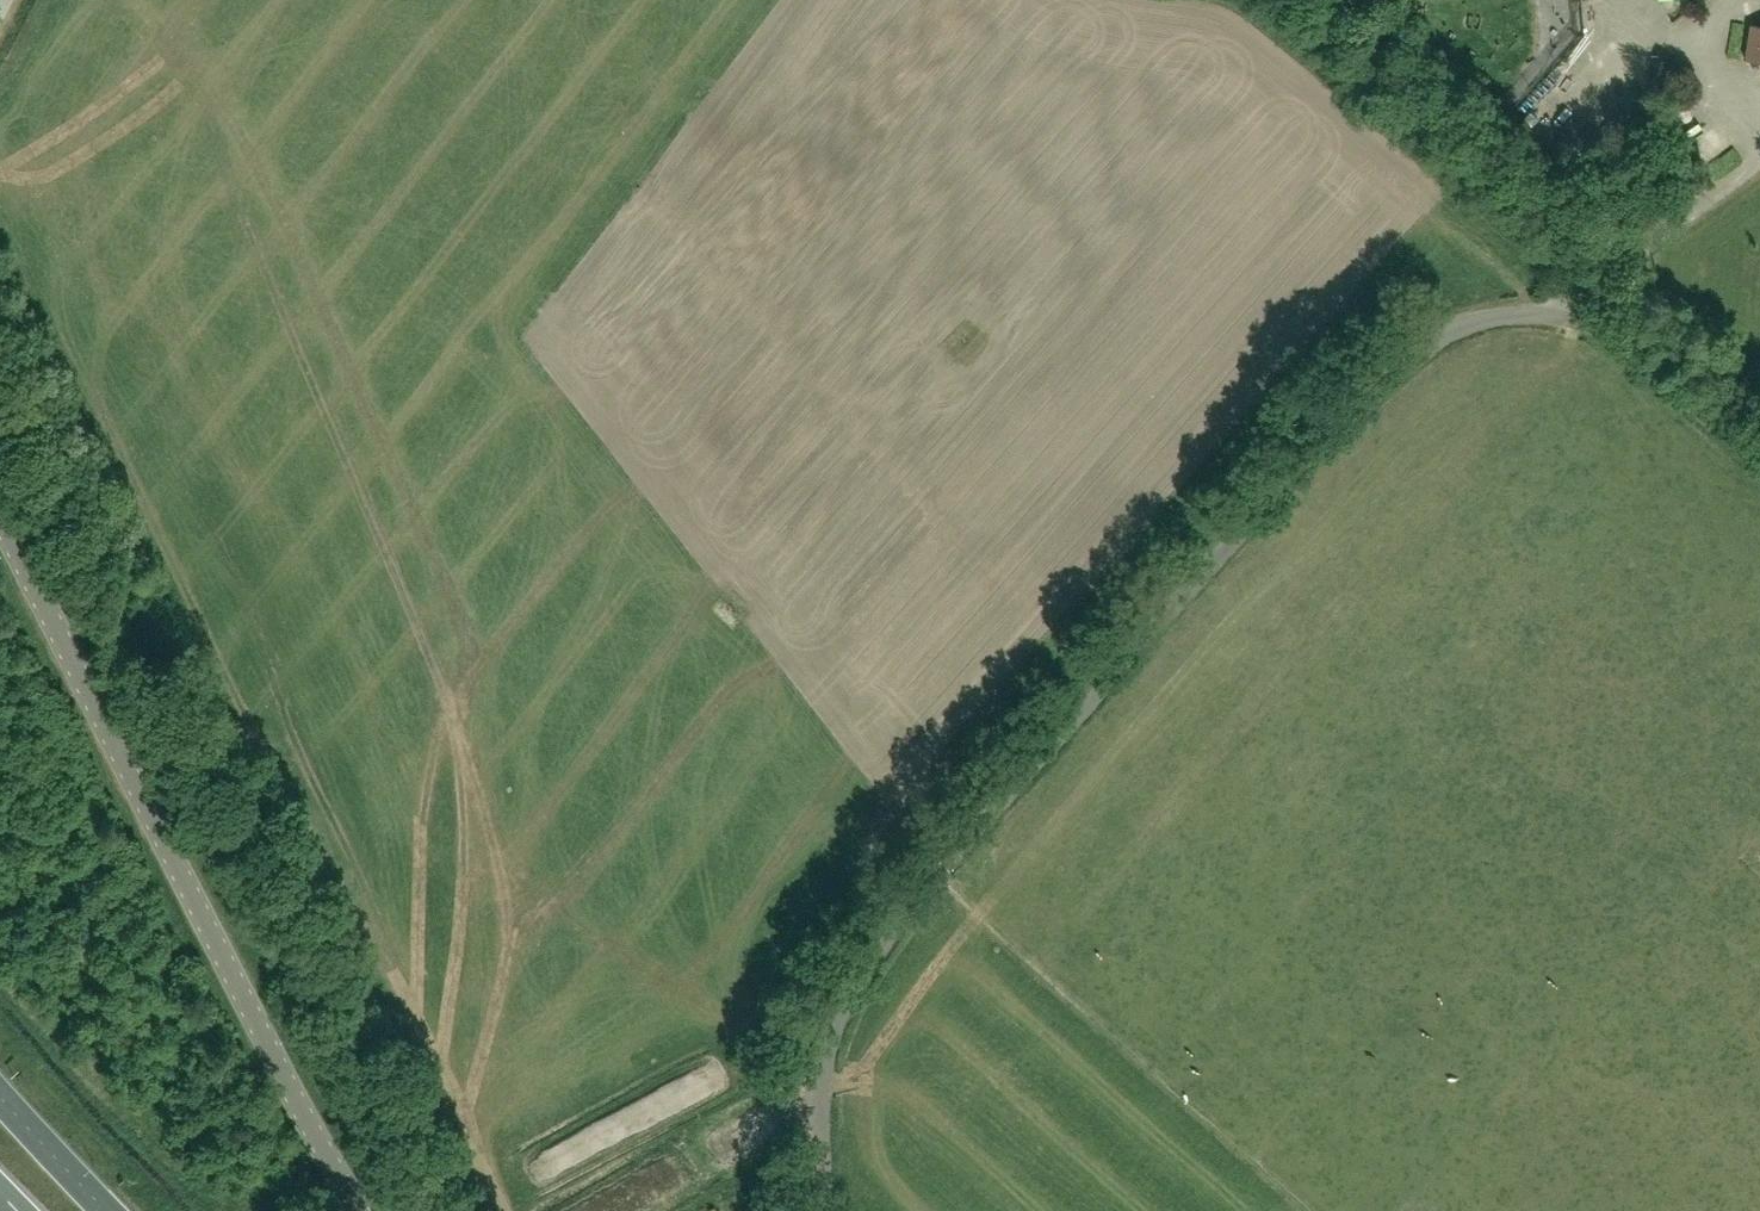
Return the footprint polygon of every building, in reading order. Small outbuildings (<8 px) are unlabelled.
[(1752,25),(1746,60),(1759,62),(1759,26),(1752,25)]
